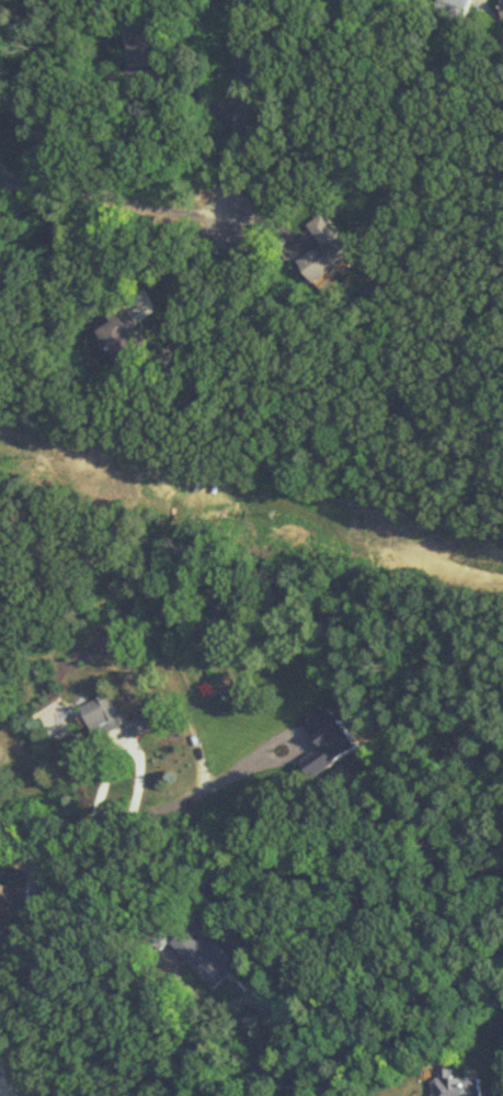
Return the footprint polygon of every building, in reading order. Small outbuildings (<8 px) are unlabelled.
[(465,21),(471,0),(438,0),(435,12),(465,21)] [(126,67),(158,65),(156,20),(124,22),(126,67)] [(320,246),(294,263),(308,286),(351,259),(323,214),(306,225),(320,246)] [(107,323),(94,332),(119,371),(148,352),(118,306),(103,316),(107,323)] [(130,723),(124,710),(115,715),(105,695),(78,708),(93,740),(130,723)] [(220,736),(207,706),(188,714),(202,745),(220,736)] [(6,963),(24,909),(15,906),(20,892),(0,885),(0,961),(6,963)] [(171,941),(210,990),(232,973),(225,965),(230,961),(207,933),(197,941),(187,928),(173,939),(152,913),(131,930),(148,952),(155,946),(159,950),(171,941)] [(450,1069),(439,1069),(439,1075),(432,1081),(433,1091),(427,1095),(482,1095),(482,1077),(458,1077),(450,1069)]
